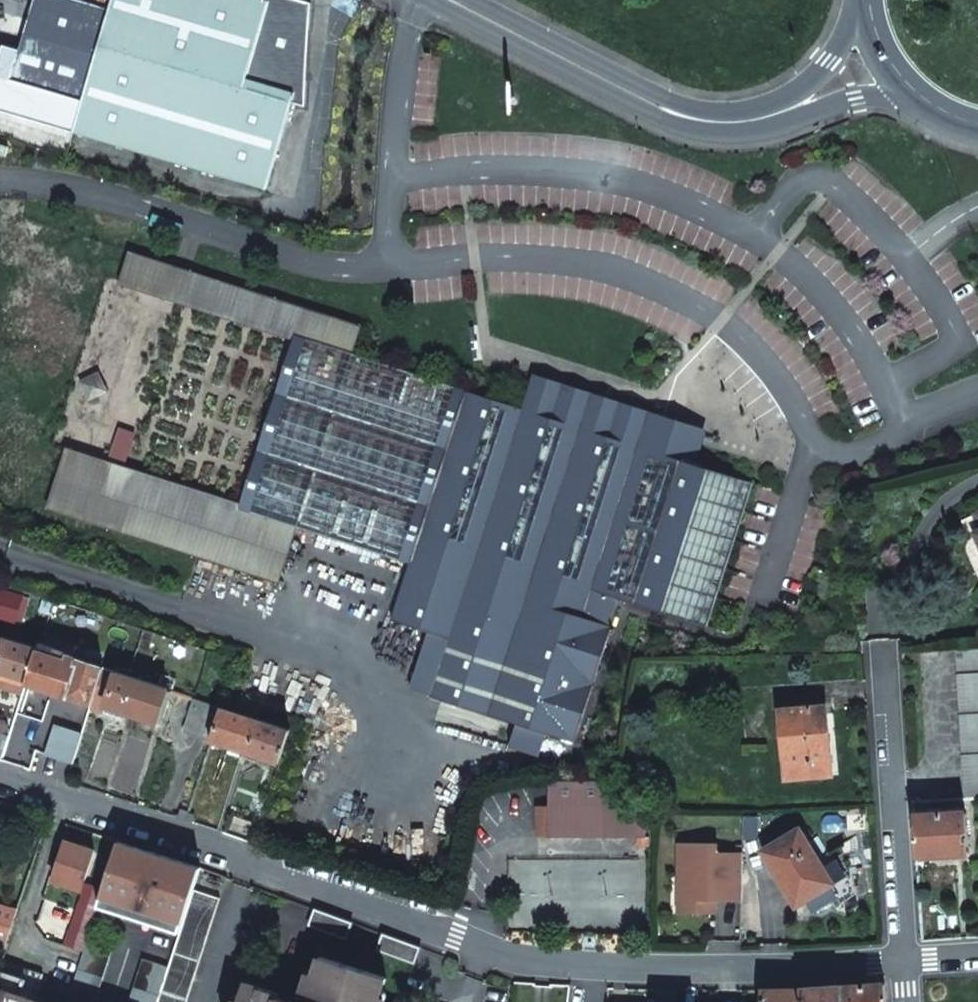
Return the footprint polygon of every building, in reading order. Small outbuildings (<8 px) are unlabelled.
[(86,0),(26,0),(14,44),(0,40),(0,106),(263,180),(287,92),(300,96),(302,0),(104,0),(103,3),(100,13),(84,8),(86,0)] [(92,0),(86,0),(84,8),(100,13),(103,3),(92,0)] [(71,455),(53,513),(279,586),(297,530),(353,348),(362,319),(132,248),(121,283),(298,342),(241,512),(71,455)] [(405,562),(388,619),(424,631),(445,637),(427,695),(513,722),(543,731),(572,741),(618,598),(704,625),(752,481),(695,462),(667,452),(673,433),(646,423),(648,415),(532,376),(522,404),(353,348),(297,530),(405,562)] [(705,433),(648,415),(646,423),(673,433),(667,452),(695,462),(705,433)] [(445,637),(424,631),(406,688),(427,695),(445,637)] [(74,647),(42,636),(39,647),(27,682),(26,686),(90,707),(103,668),(71,657),(74,647)] [(39,647),(6,638),(0,658),(0,690),(22,696),(26,686),(27,682),(39,647)] [(955,647),(963,794),(977,793),(977,646),(955,647)] [(173,691),(103,668),(90,707),(125,718),(126,712),(162,724),(173,691)] [(211,740),(222,707),(196,699),(186,732),(211,740)] [(831,774),(825,706),(778,710),(784,778),(831,774)] [(290,729),(222,707),(211,740),(231,747),(243,751),(250,753),(260,757),(278,763),(290,729)] [(543,731),(513,722),(506,746),(536,755),(543,731)] [(44,753),(72,762),(82,733),(53,724),(44,753)] [(1,759),(9,735),(0,733),(0,759),(1,759)] [(243,751),(231,747),(229,752),(241,756),(243,751)] [(258,762),(260,757),(250,753),(248,758),(258,762)] [(537,805),(537,835),(643,836),(643,809),(607,809),(607,782),(547,781),(547,805),(537,805)] [(180,809),(178,817),(186,820),(188,813),(188,812),(180,809)] [(838,825),(861,824),(861,811),(838,812),(838,825)] [(913,815),(916,856),(967,852),(965,811),(913,815)] [(195,816),(188,813),(186,820),(193,822),(195,816)] [(798,828),(762,850),(796,906),(831,884),(818,861),(798,828)] [(246,839),(252,842),(254,835),(248,833),(246,839)] [(679,839),(679,896),(697,897),(697,909),(715,910),(715,897),(716,890),(723,890),(723,897),(742,897),(742,849),(716,849),(716,840),(679,839)] [(93,850),(64,840),(52,881),(81,890),(93,850)] [(199,867),(117,840),(97,905),(178,931),(192,889),(199,867)] [(823,857),(818,861),(831,884),(834,888),(839,885),(823,857)] [(192,889),(178,931),(167,965),(155,1001),(185,1001),(218,897),(192,889)] [(679,896),(679,909),(697,909),(697,897),(679,896)] [(5,944),(18,906),(0,900),(0,942),(5,944)] [(352,919),(316,906),(311,922),(346,935),(352,919)] [(420,945),(382,931),(376,947),(414,961),(420,945)] [(86,938),(68,996),(87,1001),(98,1001),(115,947),(86,938)] [(139,956),(125,1001),(155,1001),(167,965),(139,956)] [(386,998),(380,996),(386,978),(321,956),(315,974),(309,972),(300,1000),(298,999),(297,1001),(384,1001),(386,998)] [(58,993),(36,985),(39,975),(0,961),(0,1001),(56,1001),(58,993)] [(286,1000),(275,996),(277,990),(245,980),(238,998),(232,996),(230,1001),(285,1001),(286,1000)] [(839,985),(840,1001),(884,1001),(883,982),(839,985)] [(801,1001),(840,1001),(839,985),(800,987),(801,1001)] [(761,988),(761,1001),(801,1001),(800,987),(761,988)] [(697,989),(683,988),(683,1001),(697,1001),(697,989)]
